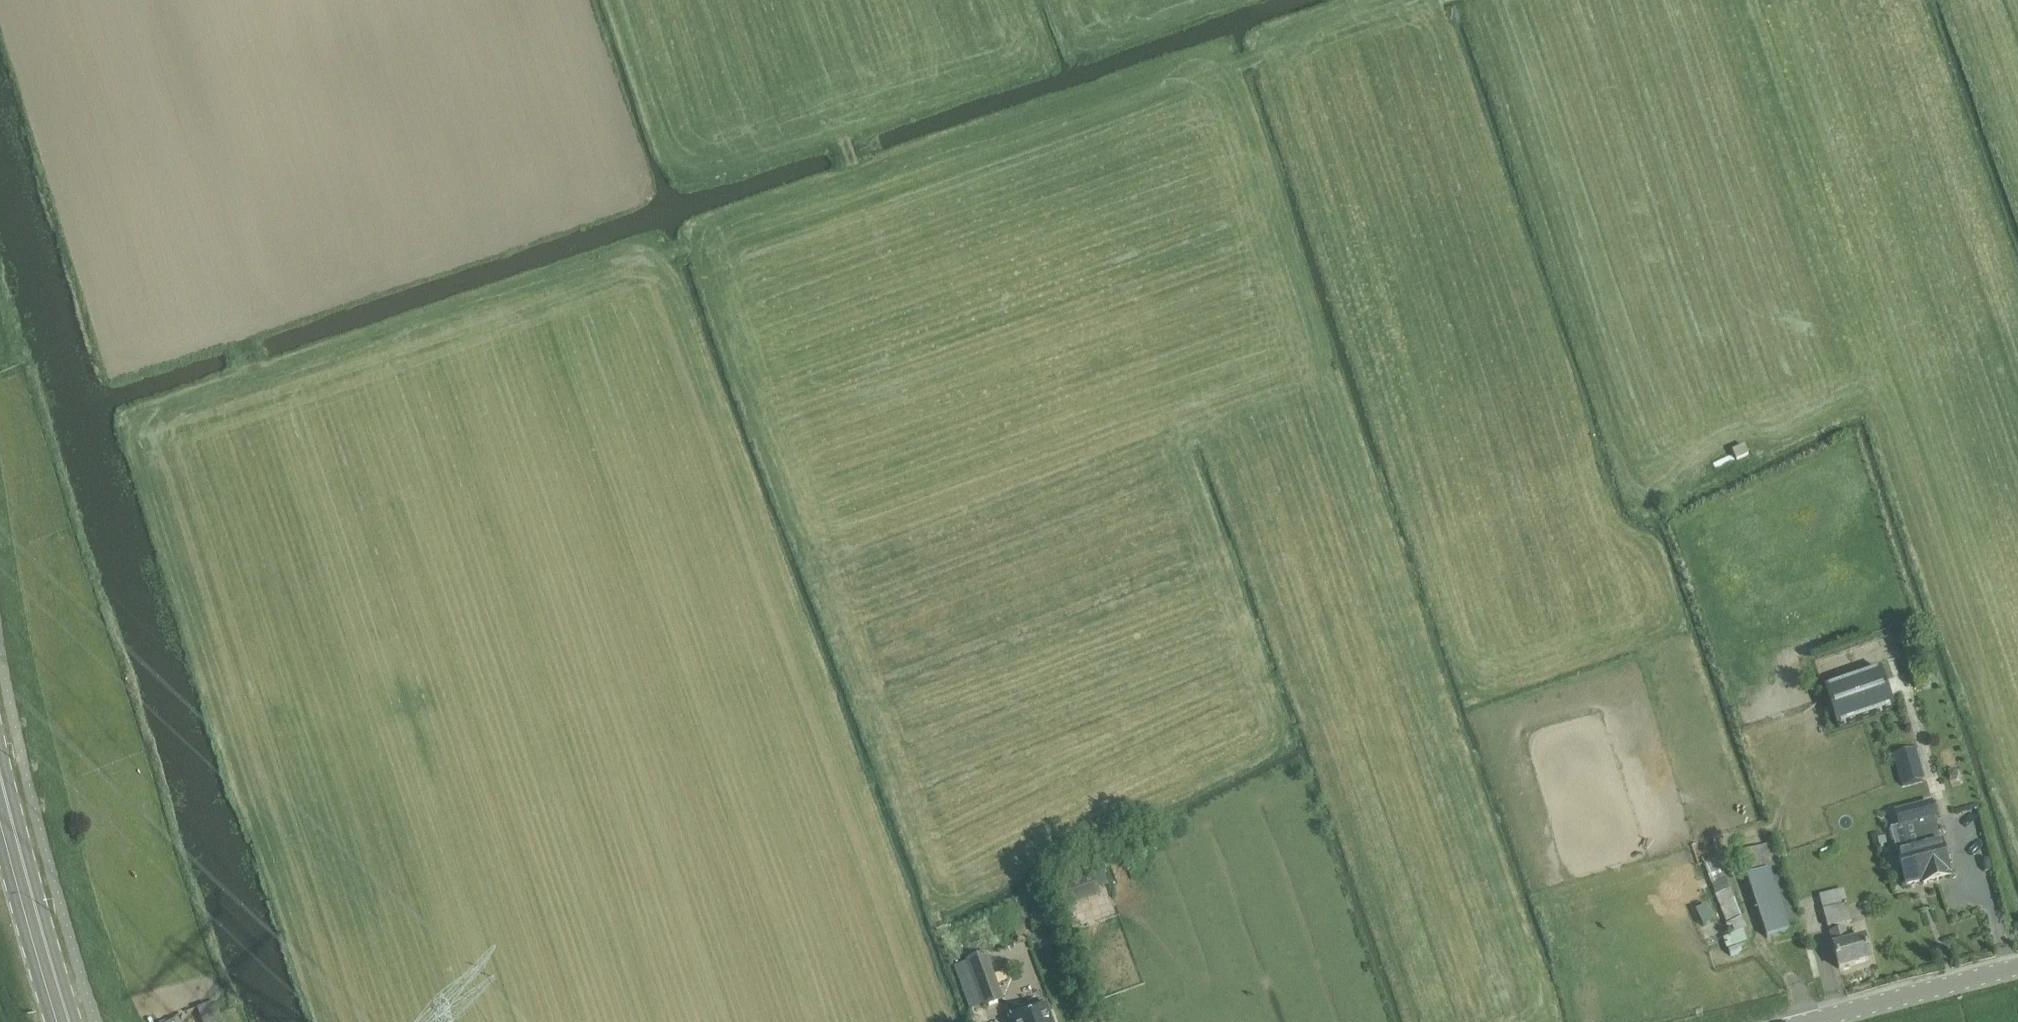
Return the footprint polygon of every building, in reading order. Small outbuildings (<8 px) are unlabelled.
[(1732,453),(1737,463),(1749,457),(1744,447),(1732,453)] [(1880,673),(1825,692),(1838,731),(1894,712),(1880,673)] [(1917,751),(1894,757),(1902,788),(1925,782),(1917,751)] [(1956,772),(1948,774),(1951,782),(1958,779),(1956,772)] [(1901,829),(1896,830),(1902,854),(1898,855),(1906,886),(1923,882),(1924,886),(1950,879),(1949,875),(1950,875),(1950,874),(1942,844),(1942,843),(1940,844),(1934,821),(1936,820),(1932,805),(1907,812),(1897,814),(1901,829)] [(1774,844),(1740,855),(1767,940),(1802,929),(1774,844)] [(1747,932),(1719,860),(1704,865),(1733,937),(1725,940),(1728,951),(1747,944),(1743,934),(1747,932)] [(1078,905),(1075,896),(1098,888),(1093,874),(1058,887),(1066,909),(1078,905)] [(1843,892),(1819,898),(1823,910),(1847,904),(1843,892)] [(1847,906),(1823,913),(1828,930),(1852,923),(1847,906)] [(1695,912),(1703,929),(1714,923),(1706,907),(1695,912)] [(1833,949),(1839,971),(1871,963),(1865,940),(1848,945),(1844,929),(1830,933),(1835,948),(1833,949)] [(968,963),(984,1008),(1003,1002),(987,956),(968,963)] [(208,1007),(197,1011),(202,1021),(214,1021),(208,1007)] [(1046,1007),(1010,1020),(1011,1021),(1052,1021),(1046,1007)]
